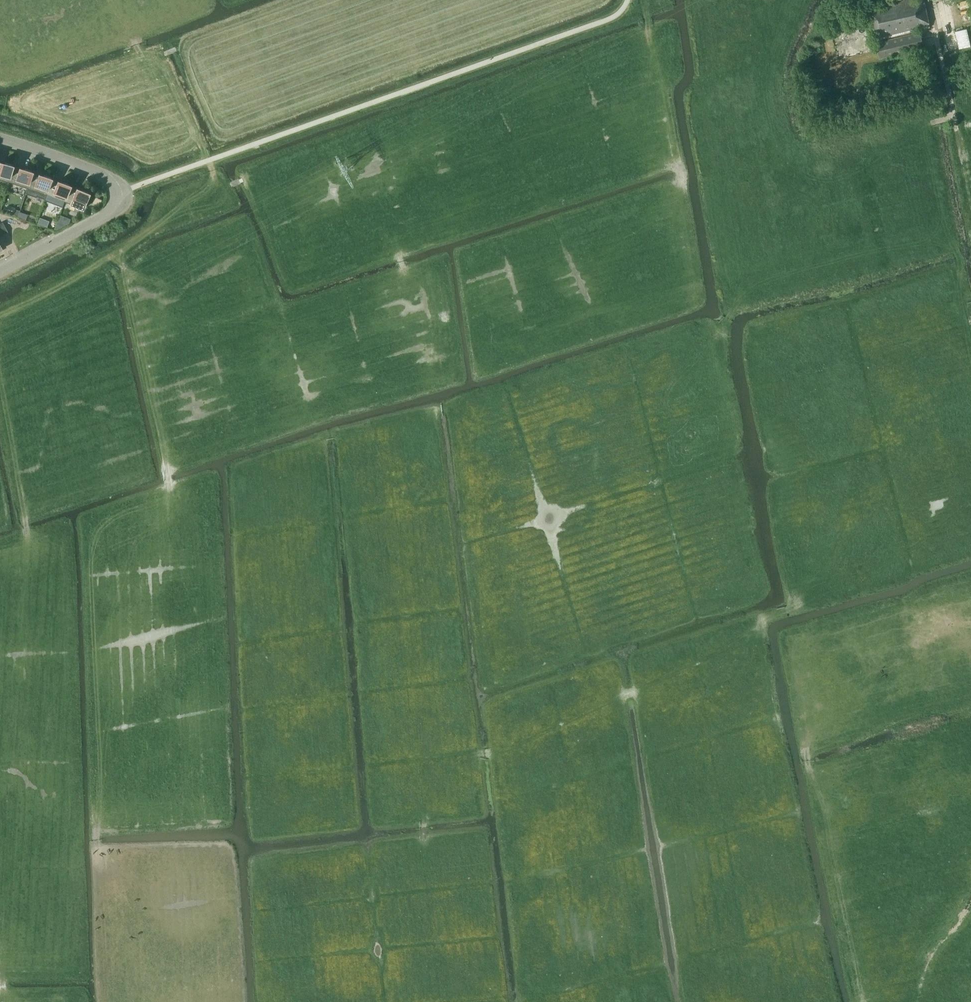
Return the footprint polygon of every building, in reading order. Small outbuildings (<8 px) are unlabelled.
[(876,40),(930,27),(924,0),(898,0),(868,7),(876,40)] [(954,30),(957,48),(969,46),(967,28),(954,30)] [(921,30),(876,41),(881,58),(925,47),(921,30)] [(0,161),(0,179),(9,182),(14,165),(0,161),(0,162),(0,161)] [(20,167),(14,165),(9,182),(28,188),(33,172),(33,171),(20,167)] [(39,174),(33,172),(28,188),(26,194),(36,197),(37,196),(44,199),(46,194),(47,194),(52,178),(39,173),(39,174)] [(58,181),(52,178),(47,194),(65,201),(71,185),(58,180),(58,181)] [(77,188),(71,185),(65,201),(83,209),(90,193),(77,187),(77,188)] [(54,229),(56,229),(69,223),(58,219),(54,229)]
